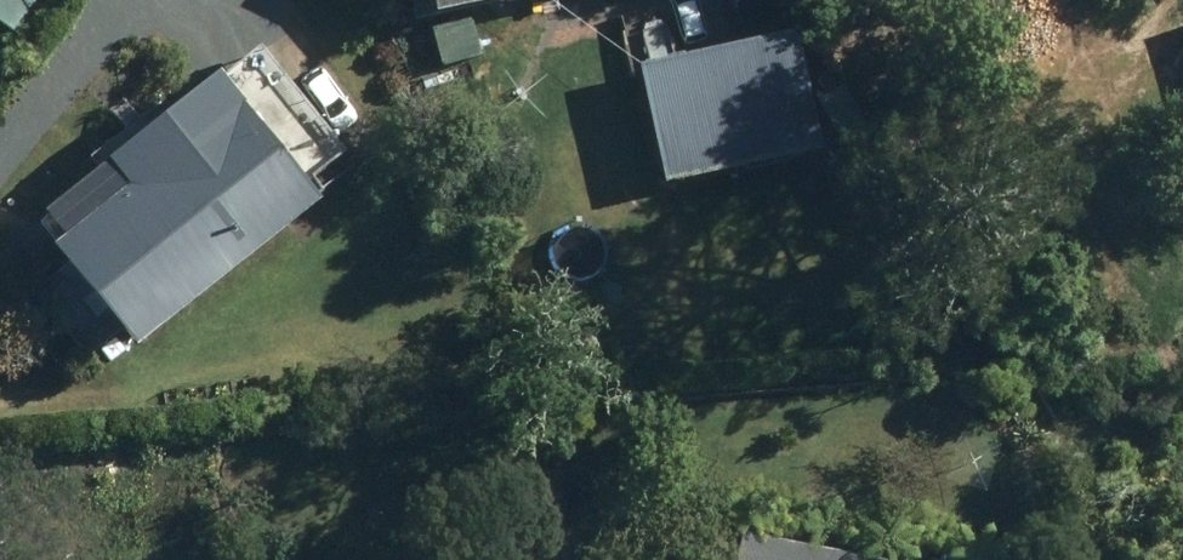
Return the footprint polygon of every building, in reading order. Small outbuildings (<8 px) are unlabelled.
[(4,22),(20,0),(0,0),(0,19),(4,22)] [(464,16),(428,25),(436,60),(473,51),(464,16)] [(625,57),(652,176),(817,141),(790,24),(625,57)] [(34,238),(114,338),(301,192),(201,63),(87,151),(110,178),(34,238)] [(736,525),(729,559),(912,559),(736,525)]
